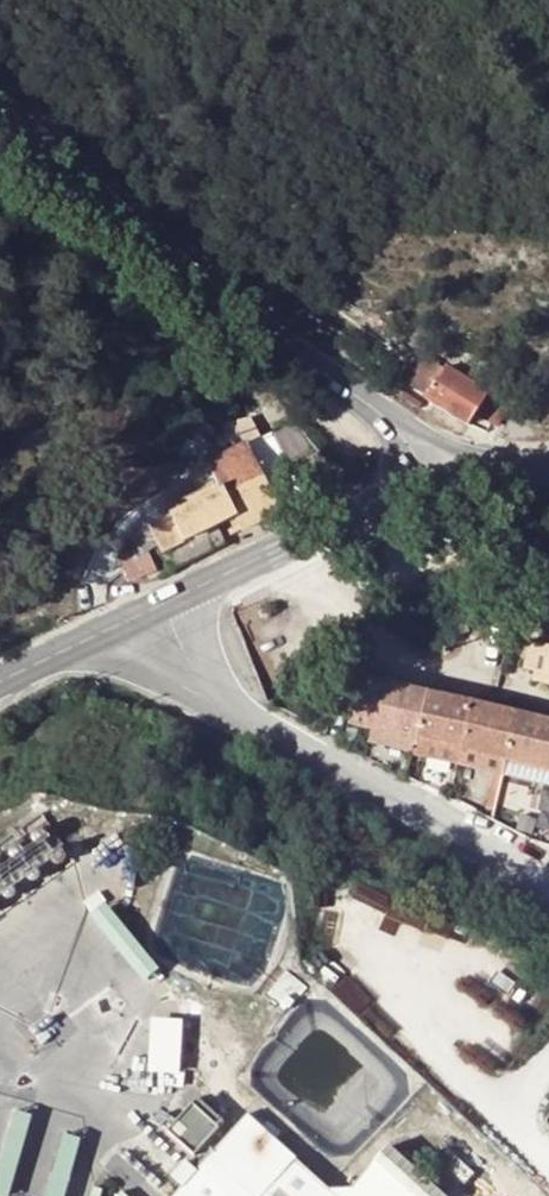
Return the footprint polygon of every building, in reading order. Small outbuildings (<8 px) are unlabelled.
[(428,353),(407,377),(427,394),(448,371),(428,353)] [(435,400),(502,429),(517,393),(450,365),(435,400)] [(161,452),(194,467),(220,451),(186,417),(161,452)] [(242,452),(218,467),(192,482),(176,492),(184,504),(147,527),(171,566),(224,533),(233,544),(280,516),(242,452)] [(467,624),(448,628),(449,637),(468,633),(467,624)] [(383,685),(359,679),(348,724),(373,730),(383,685)] [(426,695),(383,685),(373,730),(415,739),(426,695)] [(426,695),(415,739),(461,750),(472,705),(426,695)] [(519,716),(472,705),(461,750),(475,753),(508,762),(519,716)] [(519,716),(508,762),(548,771),(548,723),(519,716)] [(373,730),(370,742),(412,751),(415,739),(373,730)] [(415,739),(412,751),(458,763),(461,750),(415,739)] [(461,750),(458,763),(505,774),(508,762),(475,753),(461,750)] [(505,776),(547,786),(548,774),(548,771),(508,762),(505,774),(505,776)] [(108,901),(93,912),(144,981),(159,970),(108,901)] [(184,1019),(151,1017),(147,1073),(180,1075),(184,1019)] [(224,1122),(199,1097),(168,1128),(193,1153),(224,1122)] [(12,1109),(0,1150),(0,1195),(10,1195),(33,1115),(12,1109)] [(167,1194),(169,1195),(303,1195),(242,1140),(245,1135),(233,1126),(230,1129),(228,1127),(167,1194)] [(62,1133),(46,1195),(66,1195),(82,1139),(62,1133)] [(404,1158),(370,1195),(445,1195),(404,1158)]
